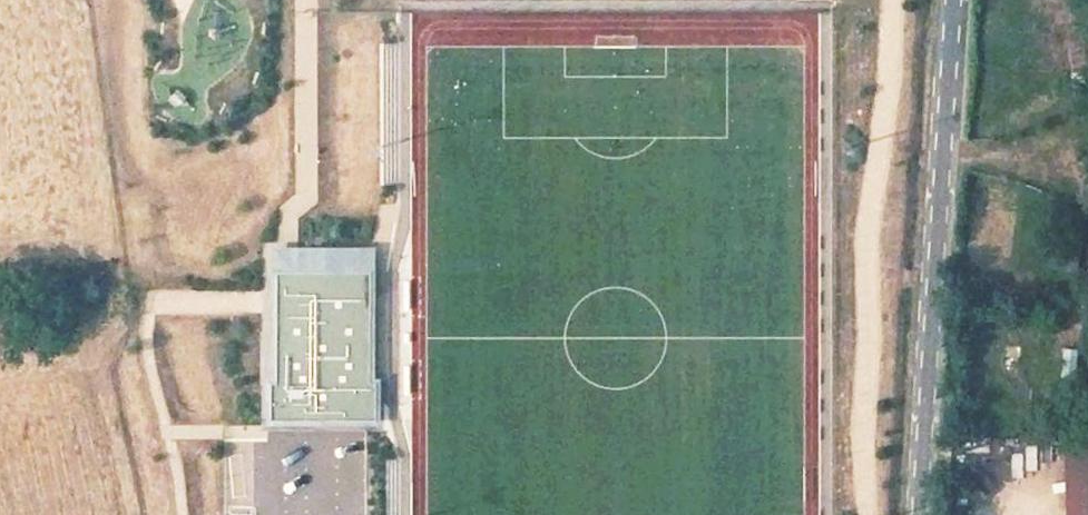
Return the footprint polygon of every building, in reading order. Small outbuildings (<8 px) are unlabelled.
[(288,246),(265,246),(266,303),(266,428),(392,427),(392,420),(381,420),(381,379),(376,379),(375,246),(288,246)] [(1064,437),(1067,514),(1087,514),(1087,436),(1064,437)]
